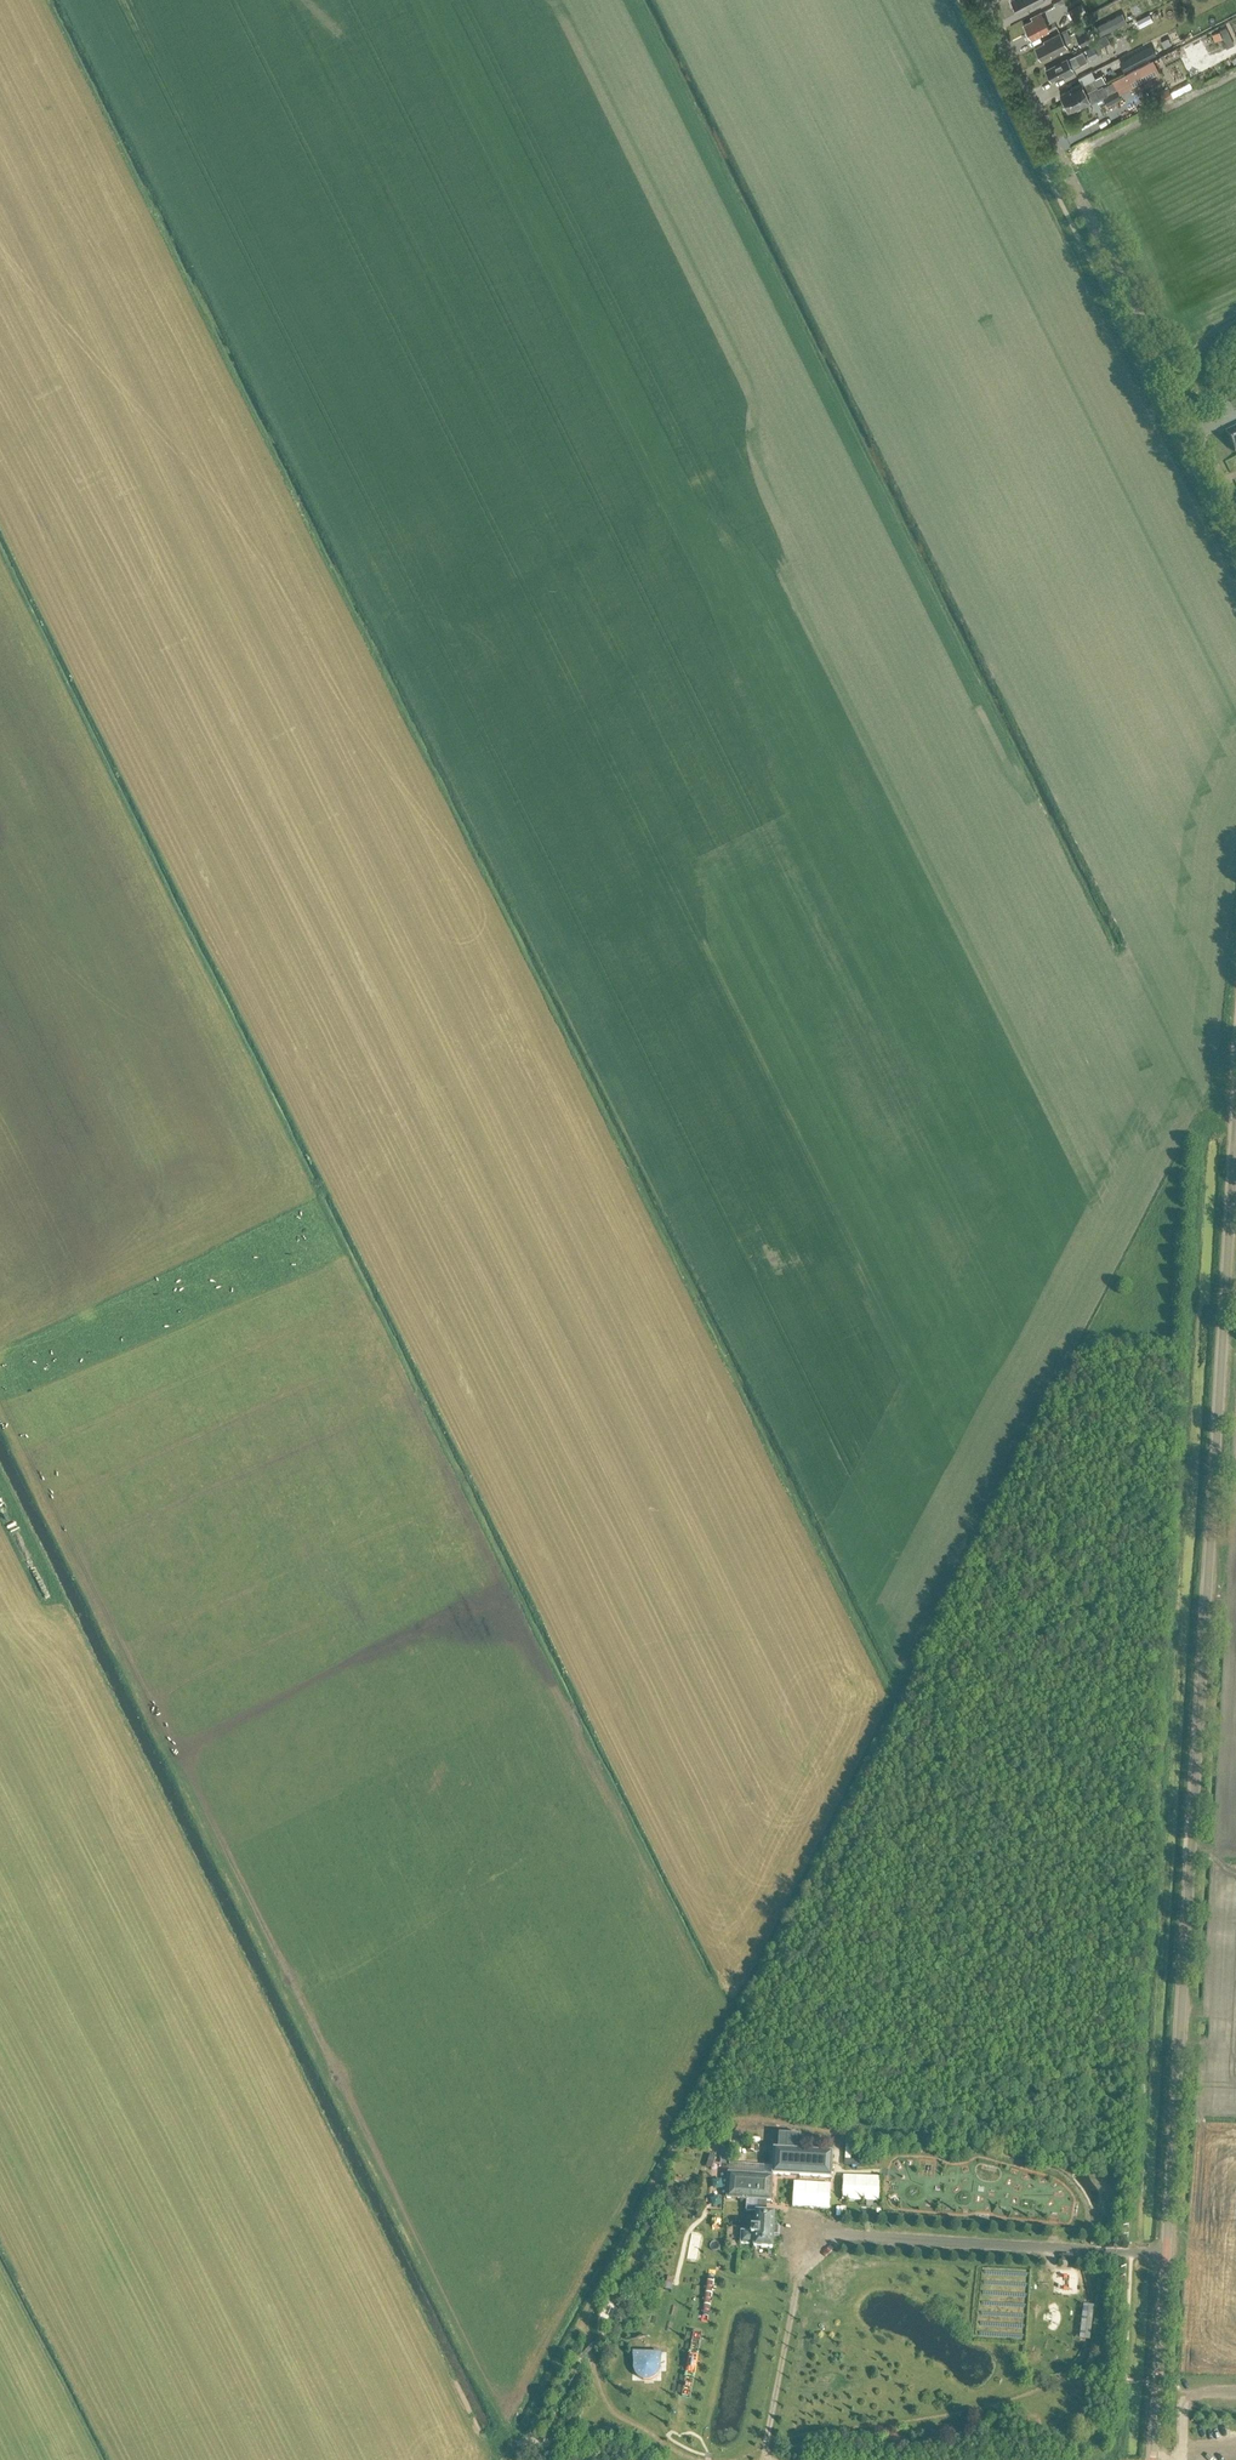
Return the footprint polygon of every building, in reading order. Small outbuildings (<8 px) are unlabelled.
[(1044,0),(1011,0),(1018,14),(1044,0)] [(1073,20),(1086,13),(1082,5),(1068,12),(1073,20)] [(1168,6),(1168,17),(1179,16),(1178,6),(1168,6)] [(1047,31),(1049,30),(1041,13),(1031,18),(1032,20),(1023,25),(1031,39),(1042,34),(1042,35),(1048,32),(1047,31)] [(1126,22),(1122,13),(1096,27),(1101,36),(1126,22)] [(1227,49),(1234,45),(1226,27),(1212,34),(1215,42),(1223,38),(1227,49)] [(1080,47),(1094,39),(1090,30),(1075,37),(1080,47)] [(1058,53),(1067,48),(1060,33),(1043,42),(1044,43),(1035,48),(1041,60),(1050,55),(1052,58),(1059,55),(1058,53)] [(1098,56),(1094,46),(1086,50),(1091,59),(1098,56)] [(1133,67),(1156,55),(1151,46),(1128,58),(1133,67)] [(1073,69),(1080,66),(1075,56),(1068,60),(1067,60),(1046,71),(1051,81),(1063,75),(1065,78),(1074,73),(1073,69)] [(1120,98),(1117,93),(1144,78),(1145,80),(1160,73),(1153,61),(1103,88),(1102,86),(1098,89),(1097,87),(1065,104),(1069,112),(1080,107),(1081,108),(1090,103),(1102,97),(1107,105),(1120,98)] [(1093,80),(1082,86),(1081,83),(1071,89),(1071,90),(1060,95),(1065,104),(1097,87),(1105,83),(1102,76),(1095,79),(1093,80)] [(1168,89),(1157,95),(1162,103),(1173,98),(1168,89)] [(1226,435),(1235,454),(1235,453),(1235,430),(1226,435)] [(738,2146),(747,2146),(747,2133),(738,2133),(738,2146)] [(778,2152),(775,2152),(773,2176),(830,2179),(832,2155),(800,2153),(801,2137),(779,2136),(778,2152)] [(773,2178),(729,2175),(727,2200),(758,2202),(758,2213),(765,2214),(766,2202),(771,2203),(773,2178)] [(879,2203),(880,2178),(843,2177),(842,2202),(873,2203),(879,2203)] [(829,2210),(831,2185),(794,2183),(792,2208),(829,2210)] [(772,2250),(775,2214),(765,2214),(758,2213),(756,2213),(755,2229),(752,2229),(752,2234),(742,2233),(741,2245),(754,2246),(754,2249),(772,2250)]
